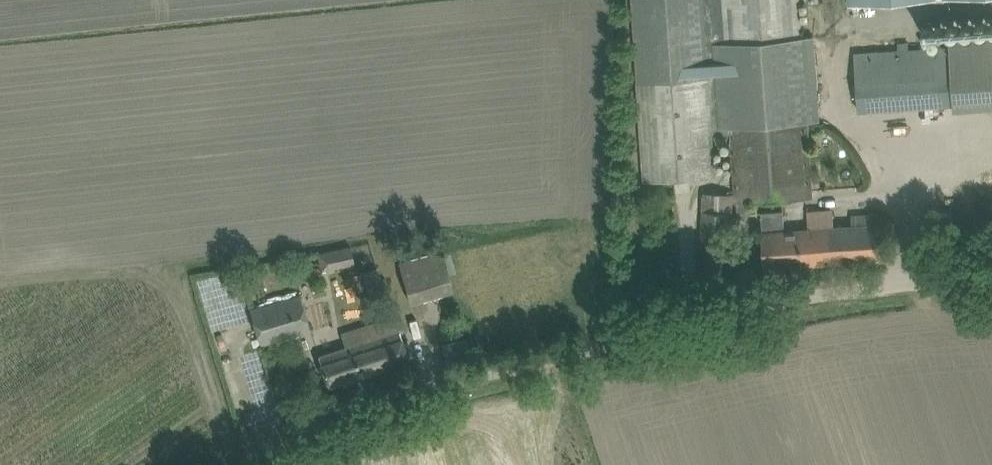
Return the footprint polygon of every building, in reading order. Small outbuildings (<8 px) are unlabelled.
[(736,202),(833,196),(829,122),(819,121),(813,36),(801,37),(798,0),(721,0),(725,74),(708,75),(703,0),(632,0),(642,178),(715,173),(713,134),(728,133),(736,202)] [(858,111),(953,104),(954,110),(991,107),(991,35),(949,38),(949,48),(854,54),(858,111)] [(703,191),(699,270),(731,272),(735,211),(733,211),(734,193),(703,191)] [(852,225),(785,229),(783,210),(761,211),(764,267),(886,259),(884,223),(879,223),(878,213),(851,215),(852,225)] [(334,249),(337,267),(354,263),(350,245),(334,249)] [(399,262),(411,302),(453,289),(441,249),(399,262)] [(362,271),(367,288),(383,283),(377,266),(362,271)] [(250,307),(261,343),(310,329),(300,292),(250,307)] [(319,355),(328,386),(409,361),(395,315),(341,332),(345,347),(319,355)]
